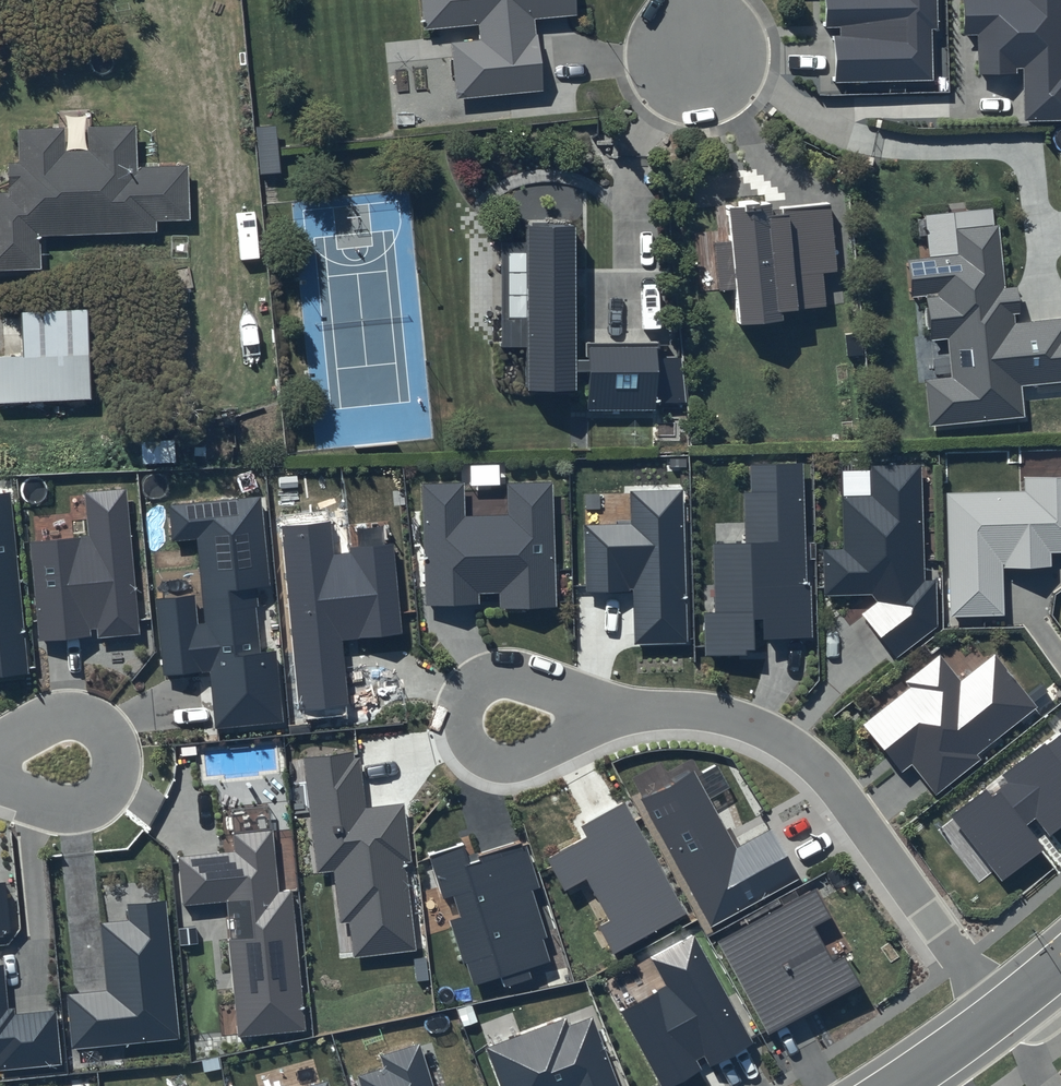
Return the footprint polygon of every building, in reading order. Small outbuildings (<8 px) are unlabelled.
[(426,32),(481,27),(482,44),(454,46),(459,100),(544,93),(538,21),(581,17),(580,0),(424,0),(426,32)] [(825,28),(841,28),(841,36),(834,36),(834,83),(933,80),(932,29),(939,29),(938,0),(825,0),(825,28)] [(964,35),(978,35),(979,76),(1024,74),(1024,120),(1060,119),(1060,0),(963,0),(964,35)] [(272,119),(253,121),(258,170),(276,168),(272,119)] [(0,189),(0,265),(38,264),(37,229),(156,228),(156,216),(186,216),(185,162),(133,162),(132,122),(86,122),(86,146),(61,146),(61,124),(16,124),(16,158),(6,158),(6,189),(0,189)] [(770,201),(725,206),(729,241),(713,243),(719,291),(736,289),(740,325),(784,320),(783,312),(828,306),(824,274),(839,272),(830,203),(771,209),(770,201)] [(529,353),(529,391),(577,391),(577,380),(592,379),(593,417),(660,416),(660,353),(590,353),(591,362),(576,362),(575,225),(530,225),(530,251),(505,252),(506,353),(529,353)] [(907,262),(910,296),(925,294),(930,339),(947,338),(951,375),(924,378),(928,424),(1022,414),(1019,385),(1060,381),(1060,319),(1013,324),(1012,312),(1016,311),(1014,289),(1002,290),(995,227),(955,231),(958,257),(907,262)] [(0,358),(0,404),(92,399),(87,310),(22,312),(23,356),(0,358)] [(805,463),(750,465),(751,493),(742,493),(743,543),(713,545),(714,612),(703,613),(705,655),(757,654),(756,619),(763,619),(763,638),(812,637),(805,463)] [(843,547),(824,548),(826,595),(871,594),(877,601),(861,615),(896,660),(939,626),(936,580),(924,580),(922,464),(869,466),(871,495),(841,496),(843,547)] [(946,493),(951,617),(1005,615),(1004,567),(1051,565),(1051,554),(1060,553),(1060,475),(1024,476),(1024,491),(946,493)] [(464,481),(422,482),(425,607),(479,605),(479,592),(499,592),(500,608),(557,606),(553,482),(506,483),(507,514),(465,515),(464,481)] [(89,535),(29,542),(39,641),(92,635),(91,629),(97,628),(98,638),(140,634),(127,488),(85,493),(89,535)] [(683,489),(630,491),(631,523),(585,525),(586,592),(633,590),(634,644),(689,642),(683,489)] [(0,493),(0,674),(29,671),(10,492),(0,493)] [(270,586),(261,496),(168,505),(172,542),(197,539),(204,623),(197,624),(195,594),(156,599),(164,677),(210,671),(216,730),(283,722),(276,651),(260,654),(253,588),(270,586)] [(330,521),(282,526),(299,711),(349,705),(342,640),(403,633),(393,544),(349,549),(350,554),(333,556),(330,521)] [(909,689),(864,725),(902,773),(912,765),(936,795),(981,759),(978,755),(1037,707),(995,655),(960,682),(939,656),(905,683),(909,689)] [(951,815),(1002,882),(1045,850),(1026,825),(1036,818),(1049,836),(1060,827),(1060,730),(951,815)] [(358,751),(303,757),(316,873),(333,871),(339,924),(348,923),(352,958),(416,951),(404,864),(412,863),(403,803),(365,808),(358,751)] [(694,771),(642,799),(712,928),(801,879),(771,829),(737,848),(694,771)] [(624,803),(581,826),(587,837),(547,859),(565,891),(586,879),(610,921),(598,928),(613,954),(686,914),(624,803)] [(273,829),(233,833),(235,851),(178,857),(183,906),(248,900),(252,937),(228,940),(238,1038),(307,1030),(292,890),(279,891),(273,829)] [(464,844),(428,855),(442,898),(452,895),(460,918),(451,921),(473,987),(501,979),(503,986),(532,978),(529,969),(551,962),(543,939),(548,937),(532,891),(540,889),(524,842),(469,860),(464,844)] [(11,932),(6,883),(0,883),(0,934),(11,932)] [(834,963),(814,926),(831,917),(816,888),(718,941),(768,1035),(862,985),(846,957),(834,963)] [(107,991),(67,995),(72,1050),(180,1039),(166,900),(127,904),(129,920),(101,923),(107,991)] [(620,1012),(660,1085),(680,1085),(753,1043),(691,934),(650,957),(666,985),(620,1012)] [(61,1065),(55,1010),(7,1015),(3,965),(0,965),(0,1072),(61,1065)] [(487,1048),(501,1085),(619,1085),(592,1018),(568,1026),(565,1018),(487,1048)] [(359,1076),(362,1085),(432,1085),(420,1044),(381,1057),(384,1067),(359,1076)]
